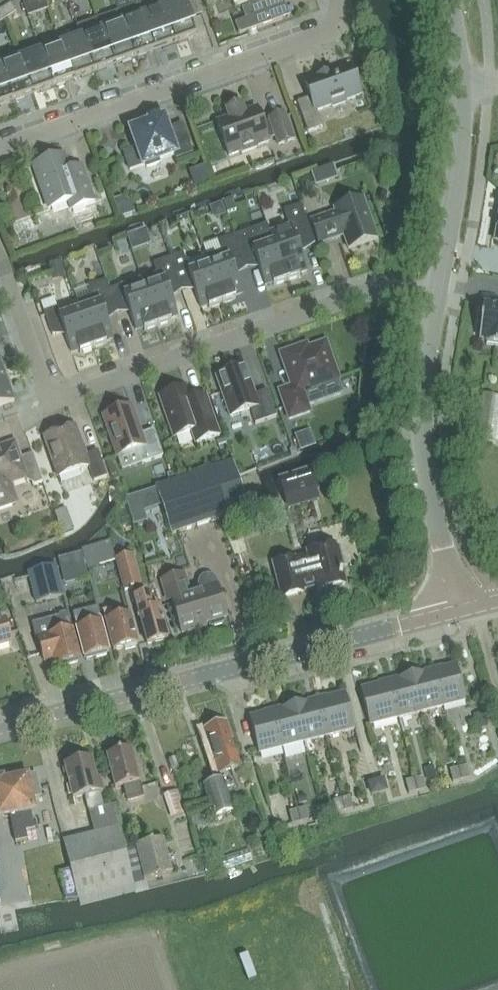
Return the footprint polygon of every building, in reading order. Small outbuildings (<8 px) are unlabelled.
[(139,4),(155,52),(176,45),(160,0),(151,0),(139,4)] [(176,45),(197,37),(190,18),(202,14),(197,0),(160,0),(176,45)] [(235,23),(239,35),(284,19),(277,0),(247,0),(250,7),(241,10),(245,19),(235,23)] [(1,10),(6,19),(16,13),(11,4),(1,10)] [(139,4),(118,12),(135,59),(155,52),(139,4)] [(213,9),(213,23),(228,22),(227,8),(213,9)] [(118,12),(98,19),(115,66),(135,59),(118,12)] [(98,19),(78,26),(82,39),(94,74),(115,66),(98,19)] [(82,39),(62,46),(74,81),(94,74),(82,39)] [(62,46),(41,53),(54,88),(74,81),(62,46)] [(0,57),(0,66),(13,103),(33,95),(21,60),(18,51),(0,57)] [(41,53),(21,60),(33,95),(54,88),(41,53)] [(0,66),(0,107),(13,103),(0,66)] [(297,103),(309,133),(323,127),(317,111),(332,105),(333,107),(346,102),(345,100),(360,95),(356,82),(358,79),(359,75),(357,72),(355,70),(351,69),(350,66),(305,82),(310,98),(297,103)] [(270,121),(262,124),(257,108),(244,113),(242,105),(227,110),(229,117),(217,122),(229,156),(241,152),(242,153),(257,148),(257,147),(269,142),(268,140),(276,137),(279,146),(294,140),(285,114),(269,119),(270,121)] [(133,135),(130,136),(135,149),(124,153),(130,170),(146,165),(147,168),(160,163),(159,160),(176,154),(177,158),(193,152),(182,124),(167,130),(164,120),(160,121),(159,118),(149,122),(150,125),(132,131),(133,135)] [(34,166),(49,208),(68,202),(70,210),(95,201),(83,166),(70,171),(64,156),(34,166)] [(311,221),(319,244),(337,238),(336,236),(343,234),(348,249),(377,239),(363,199),(334,209),(336,213),(311,221)] [(233,201),(224,204),(228,213),(236,210),(233,201)] [(289,226),(270,233),(271,234),(287,281),(301,276),(299,273),(307,270),(300,249),(315,244),(302,205),(284,211),(289,226)] [(271,234),(250,241),(239,245),(246,268),(258,264),(265,285),(273,282),(274,286),(287,281),(271,234)] [(246,268),(239,245),(235,235),(218,241),(222,251),(206,257),(209,265),(223,303),(236,299),(235,295),(242,293),(235,272),(246,268)] [(208,305),(209,308),(223,303),(209,265),(190,272),(183,253),(170,258),(182,290),(193,286),(200,307),(208,305)] [(142,279),(145,288),(158,326),(171,321),(170,318),(178,315),(171,294),(182,290),(170,258),(154,264),(157,274),(142,279)] [(145,330),(158,326),(145,288),(142,279),(121,286),(109,290),(113,299),(117,313),(129,309),(136,330),(144,327),(145,330)] [(105,340),(113,337),(106,317),(117,313),(109,290),(106,280),(88,286),(92,296),(77,301),(93,348),(107,343),(105,340)] [(79,350),(80,353),(93,348),(77,301),(57,308),(44,312),(52,335),(64,331),(71,352),(79,350)] [(483,304),(479,339),(485,340),(484,344),(497,346),(497,306),(483,304)] [(279,391),(289,419),(310,412),(303,391),(338,379),(325,343),(308,349),(306,346),(281,354),(293,386),(279,391)] [(216,377),(230,417),(250,410),(255,424),(276,417),(267,391),(255,395),(245,367),(233,371),(230,369),(221,372),(220,376),(216,377)] [(14,401),(7,380),(0,382),(0,406),(14,401)] [(205,395),(190,400),(186,388),(159,397),(174,438),(191,432),(196,443),(219,435),(205,395)] [(103,416),(117,456),(137,449),(142,464),(163,456),(154,430),(142,434),(132,406),(103,416)] [(44,437),(58,477),(89,466),(94,481),(107,477),(98,450),(85,455),(75,426),(44,437)] [(15,504),(14,502),(18,500),(14,490),(12,491),(8,482),(26,475),(27,478),(37,484),(44,481),(33,453),(20,458),(14,443),(0,448),(0,449),(0,509),(15,504)] [(248,508),(232,461),(156,486),(172,534),(248,508)] [(311,471),(281,480),(286,498),(298,495),(299,496),(303,495),(302,494),(317,489),(311,471)] [(74,530),(70,520),(60,524),(63,534),(74,530)] [(88,569),(116,560),(115,559),(110,541),(82,550),(83,554),(88,569)] [(345,584),(340,565),(343,564),(339,548),(336,549),(335,546),(308,552),(310,557),(294,561),(294,559),(274,564),(283,597),(302,592),(302,589),(317,585),(318,591),(327,589),(332,591),(336,591),(340,589),(343,585),(345,584)] [(82,553),(59,559),(63,574),(86,568),(82,553)] [(128,556),(115,559),(116,560),(124,590),(124,591),(137,587),(128,556)] [(36,601),(63,594),(55,565),(28,573),(36,601)] [(200,590),(185,594),(182,585),(185,584),(183,574),(162,580),(168,600),(172,599),(182,633),(196,628),(196,626),(208,622),(209,625),(212,626),(223,623),(224,621),(223,618),(227,616),(217,585),(216,580),(212,577),(208,575),(203,577),(200,581),(199,585),(200,590)] [(160,607),(152,609),(148,594),(135,597),(147,644),(168,638),(160,607)] [(109,651),(98,607),(73,614),(85,658),(109,651)] [(103,610),(114,650),(138,643),(130,613),(113,618),(111,608),(103,610)] [(56,665),(80,659),(68,614),(32,624),(36,639),(38,639),(44,662),(54,659),(56,665)] [(12,644),(5,619),(0,621),(0,647),(12,644)] [(466,702),(457,664),(434,670),(443,707),(466,702)] [(434,670),(412,675),(421,713),(443,707),(434,670)] [(421,713),(412,675),(390,681),(399,719),(421,713)] [(399,719),(390,681),(360,689),(370,726),(399,719)] [(346,692),(317,699),(327,737),(355,730),(346,692)] [(327,737),(317,699),(295,705),(305,743),(327,737)] [(305,743),(295,705),(273,711),(283,748),(305,743)] [(283,748),(273,711),(249,717),(259,754),(283,748)] [(226,788),(236,785),(231,771),(241,768),(226,723),(214,727),(212,723),(207,725),(209,729),(205,730),(221,779),(223,778),(226,788)] [(108,756),(116,789),(125,787),(128,801),(144,797),(131,750),(108,756)] [(88,811),(104,807),(100,792),(103,791),(100,779),(97,780),(91,760),(65,766),(74,799),(84,796),(88,811)] [(470,778),(467,764),(458,767),(462,780),(470,778)] [(462,780),(458,767),(449,769),(453,782),(462,780)] [(27,831),(34,829),(31,812),(35,811),(33,798),(41,796),(36,774),(29,776),(29,775),(17,778),(4,780),(4,778),(0,779),(0,818),(10,816),(15,842),(27,840),(26,831),(27,831)] [(427,789),(423,776),(414,778),(418,791),(427,789)] [(203,785),(214,818),(234,811),(226,788),(223,778),(221,779),(203,785)] [(405,781),(409,794),(418,791),(414,778),(405,781)] [(369,783),(372,796),(387,792),(383,779),(369,783)] [(176,788),(155,795),(164,820),(185,812),(176,788)] [(270,820),(286,818),(283,796),(267,799),(270,820)] [(354,809),(351,796),(342,798),(346,812),(354,809)] [(342,798),(333,800),(337,814),(346,812),(342,798)] [(306,807),(298,809),(302,823),(310,821),(306,807)] [(289,811),(292,825),(302,823),(298,809),(289,811)] [(119,827),(94,833),(63,841),(78,898),(80,907),(136,893),(119,827)] [(165,839),(136,846),(145,880),(173,873),(165,839)] [(6,904),(7,913),(56,907),(53,885),(0,893),(0,905),(6,904)]
